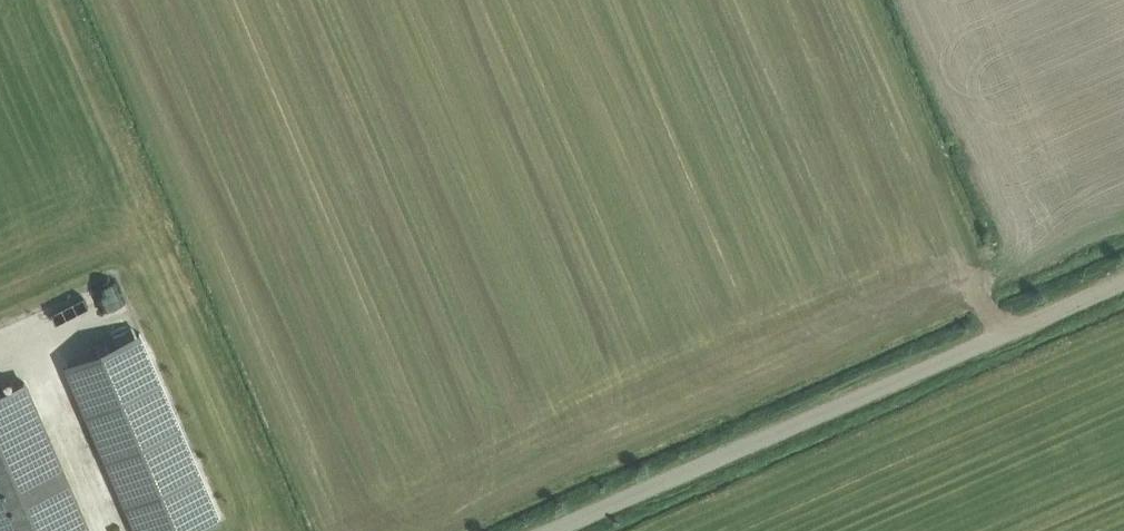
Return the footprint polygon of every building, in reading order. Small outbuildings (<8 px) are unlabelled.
[(29,379),(0,391),(0,530),(93,530),(29,379)]
